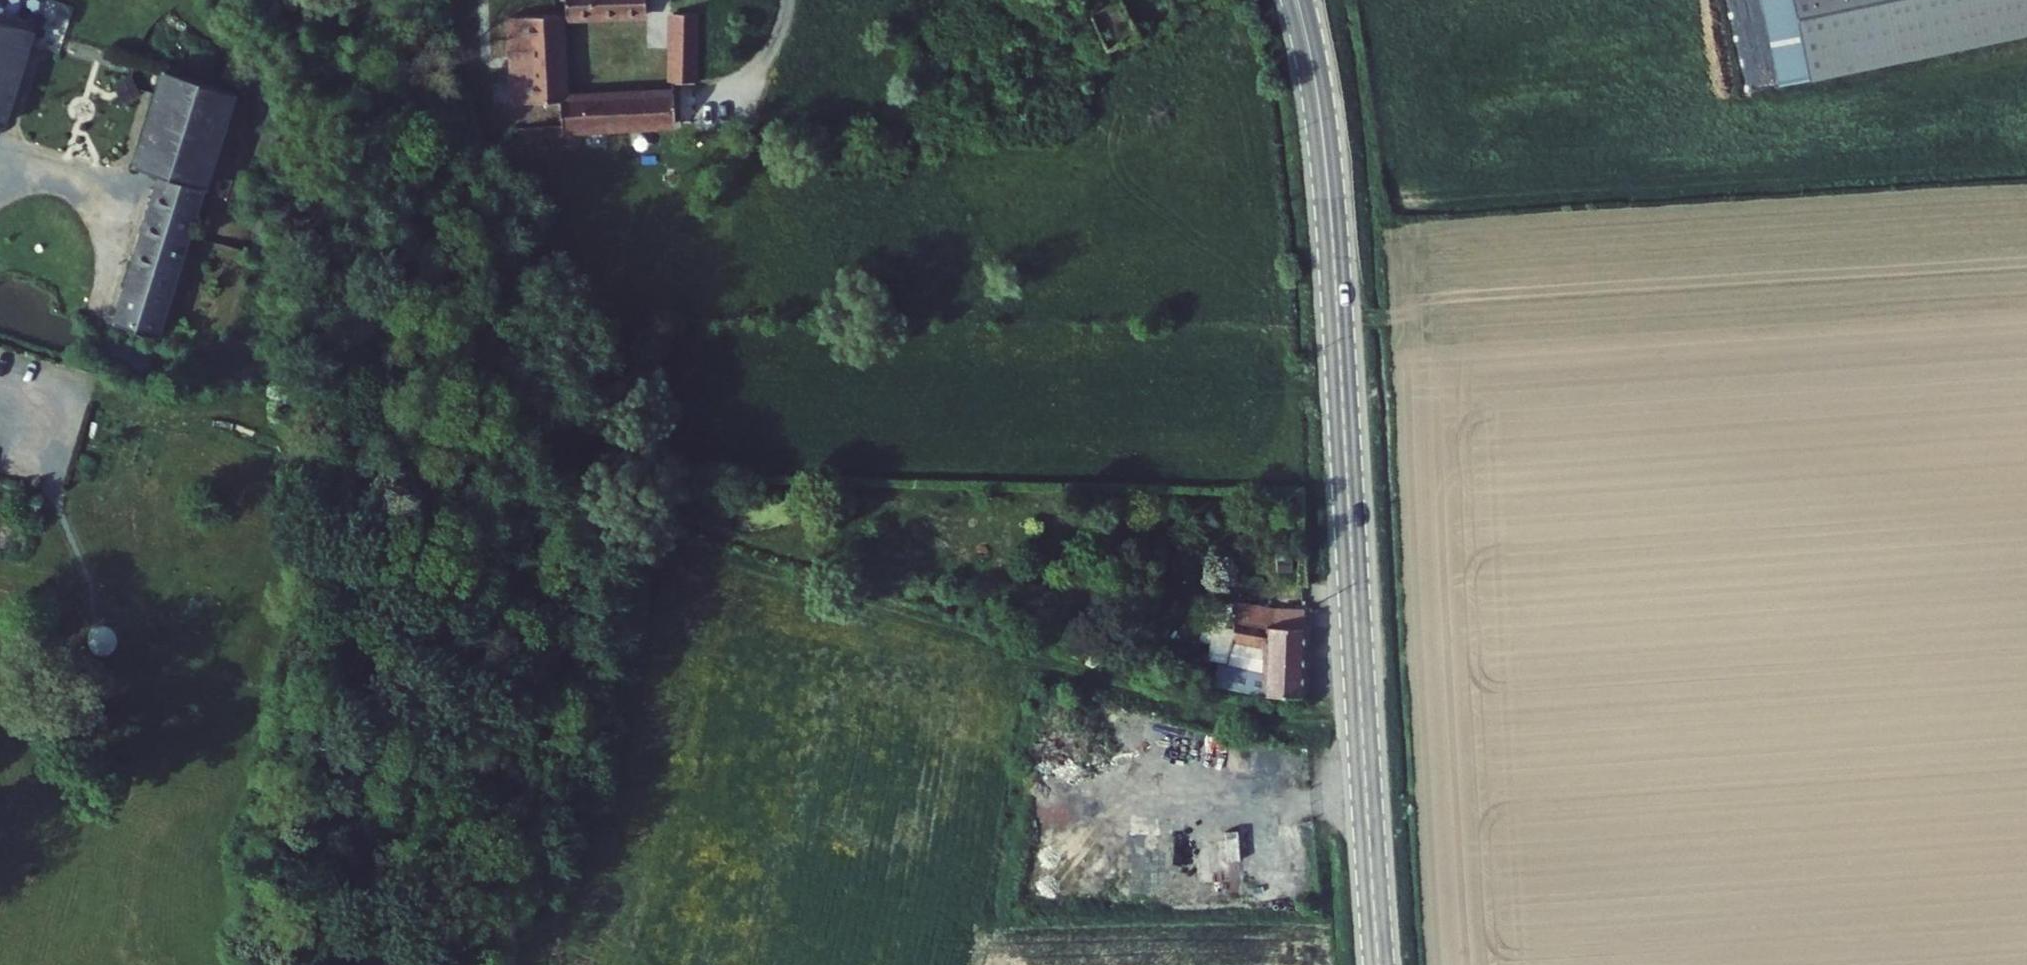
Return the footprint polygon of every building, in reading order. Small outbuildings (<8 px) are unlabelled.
[(566,19),(647,17),(646,0),(566,0),(566,19)] [(1779,88),(2026,33),(2026,0),(1760,0),(1779,88)] [(696,82),(697,14),(669,14),(668,81),(696,82)] [(9,127),(41,27),(0,15),(0,125),(9,127)] [(566,19),(532,21),(536,103),(545,100),(546,118),(560,117),(560,128),(676,123),(674,87),(578,91),(577,81),(568,81),(566,19)] [(960,59),(951,62),(955,72),(964,69),(960,59)] [(113,322),(158,334),(234,86),(162,64),(131,164),(158,172),(113,322)] [(1253,690),(1291,689),(1298,605),(1270,601),(1271,606),(1234,601),(1234,612),(1220,612),(1219,635),(1255,639),(1255,665),(1211,662),(1210,685),(1253,690)]
